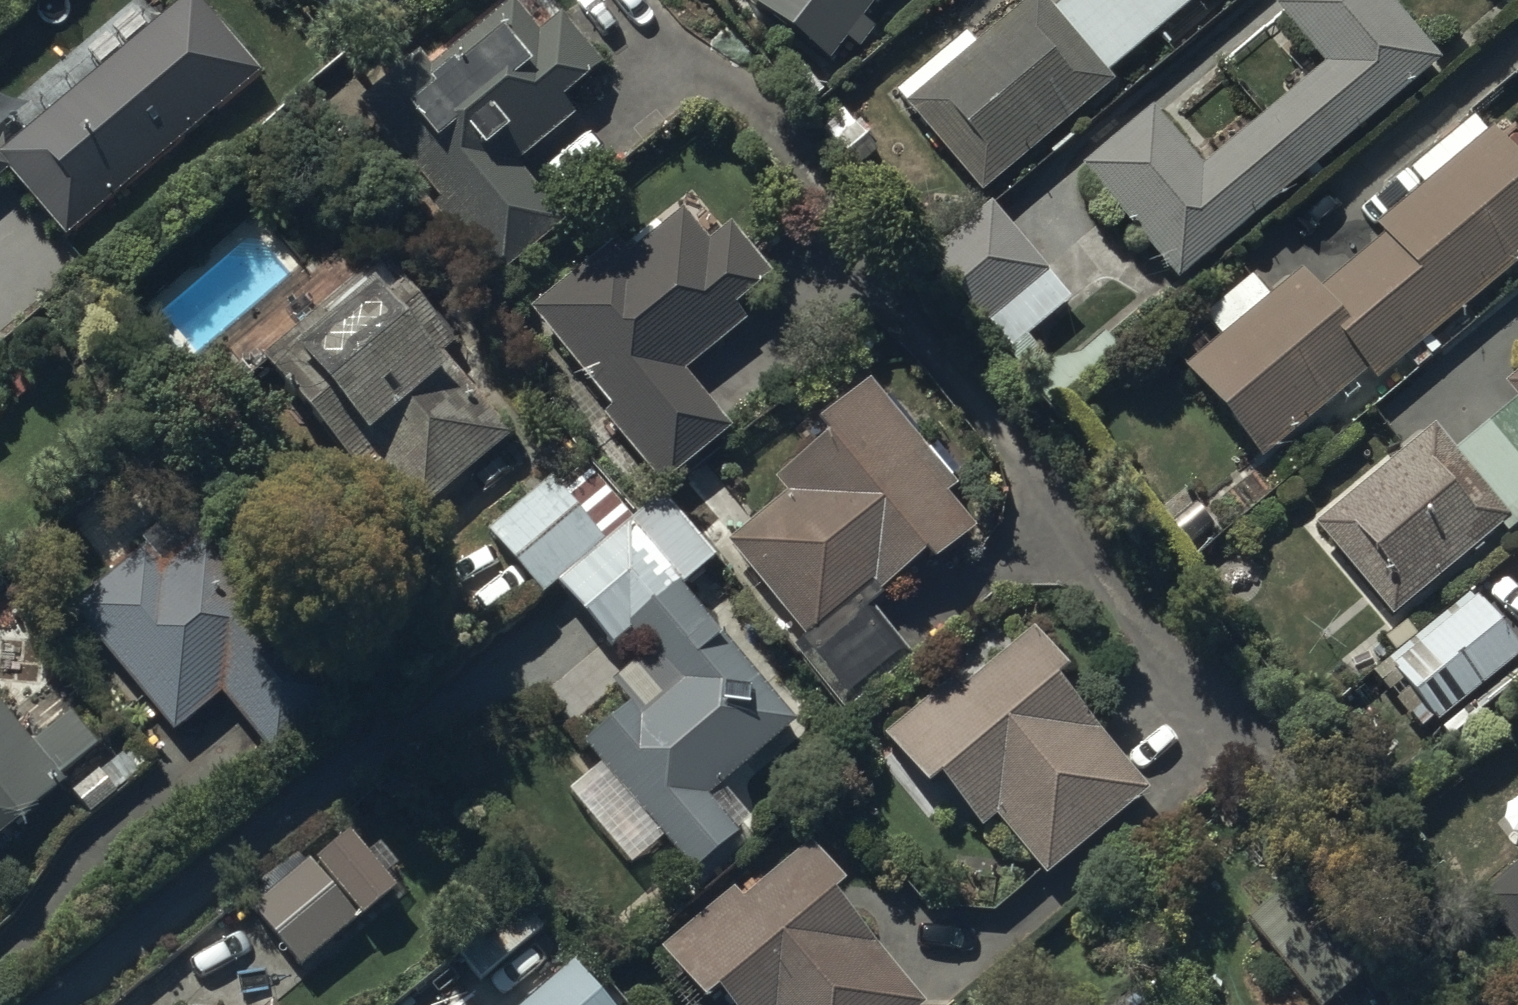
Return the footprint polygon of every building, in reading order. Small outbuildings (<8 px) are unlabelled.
[(9,172),(66,240),(258,78),(192,0),(186,0),(0,156),(0,161),(9,172)] [(828,66),(843,46),(855,55),(872,32),(860,23),(877,0),(739,0),(828,66)] [(906,106),(979,197),(1114,88),(1107,79),(1205,0),(1067,0),(1051,13),(1040,0),(1034,0),(906,106)] [(1082,173),(1177,287),(1439,67),(1383,0),(1288,0),(1274,12),(1324,72),(1201,175),(1151,115),(1082,173)] [(603,72),(560,23),(541,38),(515,6),(431,74),(419,58),(359,106),(439,204),(432,209),(493,286),(563,229),(514,167),(575,118),(563,104),(603,72)] [(1182,369),(1260,464),(1368,376),(1374,383),(1517,266),(1517,166),(1491,133),(1370,231),(1378,241),(1316,292),(1300,273),(1182,369)] [(0,161),(0,180),(9,172),(0,161)] [(988,207),(924,259),(984,331),(988,328),(1009,353),(1004,358),(1025,382),(1045,366),(1026,343),(1071,305),(988,207)] [(617,248),(531,313),(611,413),(602,420),(658,490),(728,434),(682,376),(743,327),(733,313),(771,283),(727,228),(704,247),(681,219),(628,262),(617,248)] [(380,266),(258,370),(354,476),(362,469),(369,476),(377,468),(422,518),(507,440),(449,375),(454,370),(442,357),(454,346),(380,266)] [(1505,385),(1517,401),(1517,374),(1505,385)] [(955,494),(867,387),(816,429),(827,443),(775,487),(786,500),(727,549),(804,641),(792,651),(846,716),(912,660),(874,614),(878,597),(921,564),(929,573),(972,534),(947,501),(955,494)] [(1315,527),(1393,622),(1502,532),(1508,539),(1517,530),(1517,405),(1455,457),(1433,430),(1315,527)] [(581,459),(486,533),(537,600),(554,587),(605,653),(633,631),(651,654),(612,684),(629,707),(582,743),(686,879),(734,843),(704,803),(793,730),(679,594),(714,564),(661,500),(632,523),(581,459)] [(148,552),(72,607),(166,737),(252,674),(205,609),(246,579),(210,530),(159,567),(148,552)] [(1372,673),(1422,734),(1433,725),(1446,740),(1517,680),(1517,657),(1469,597),(1372,673)] [(1064,674),(1031,636),(959,696),(950,685),(883,740),(927,793),(938,784),(980,836),(996,823),(1045,882),(1149,797),(1054,683),(1064,674)] [(59,790),(55,785),(66,776),(83,796),(97,784),(78,763),(96,748),(69,718),(32,749),(0,711),(0,840),(59,790)] [(658,953),(698,1004),(708,1004),(717,998),(723,1004),(921,1004),(833,901),(844,892),(809,851),(742,907),(733,896),(658,953)] [(309,865),(252,912),(300,970),(357,923),(309,865)] [(1481,897),(1517,946),(1517,869),(1481,897)] [(516,1004),(613,1004),(573,957),(516,1004)] [(1115,1004),(1163,1004),(1144,983),(1115,1004)]
